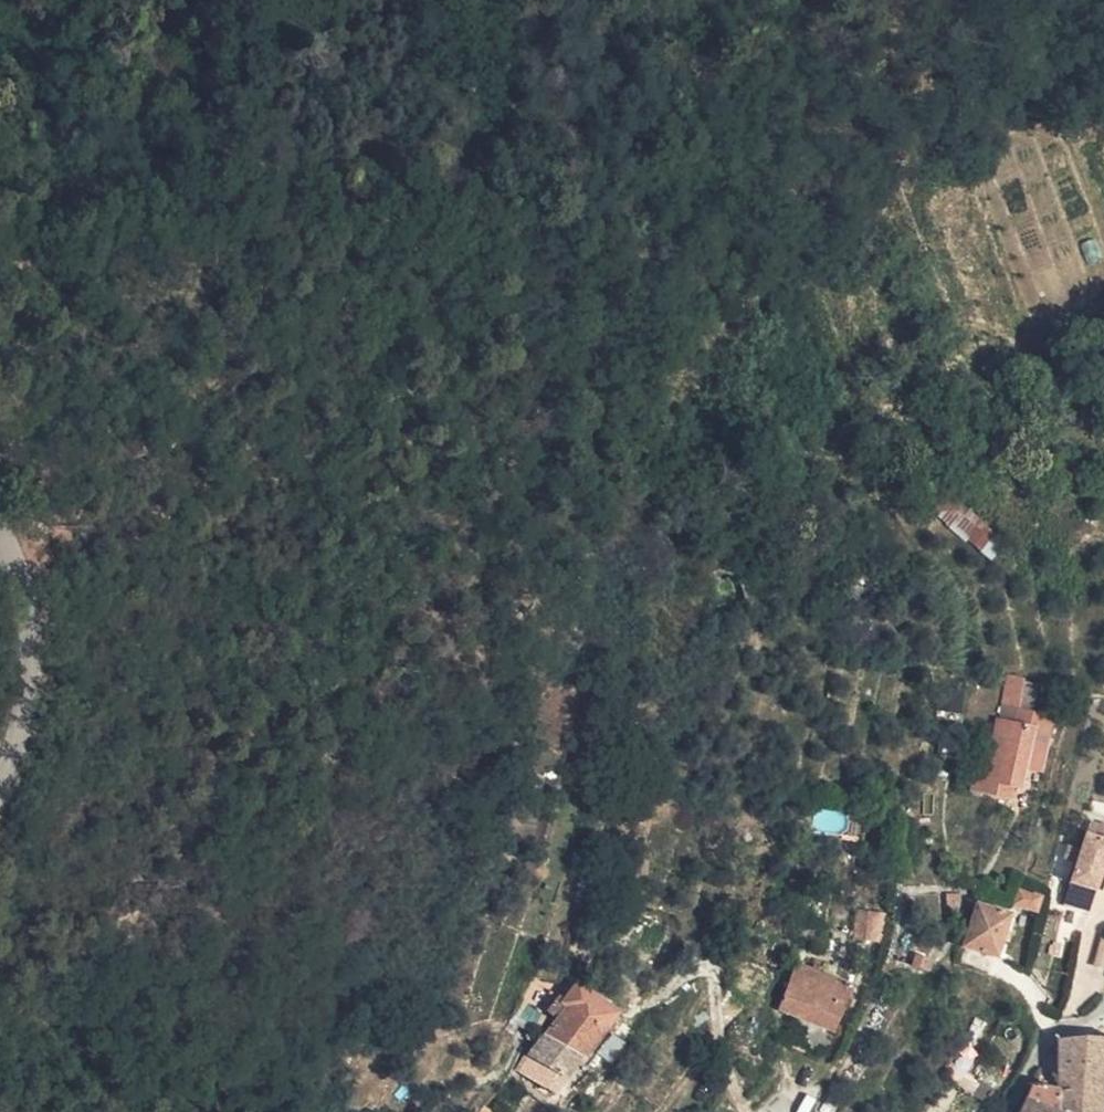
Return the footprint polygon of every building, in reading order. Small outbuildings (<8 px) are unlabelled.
[(934,510),(974,550),(993,530),(953,491),(934,510)] [(997,528),(981,551),(993,559),(1009,536),(997,528)] [(1037,692),(1019,685),(1011,723),(1028,727),(1037,692)] [(1028,727),(1011,723),(1007,739),(1041,747),(1033,784),(1050,788),(1062,735),(1038,729),(1028,727)] [(1041,747),(1007,739),(999,777),(990,775),(980,814),(1018,823),(1023,802),(1029,803),(1033,784),(1041,747)] [(1075,907),(1098,914),(1103,895),(1103,847),(1094,844),(1086,870),(1075,867),(1072,879),(1082,882),(1075,907)] [(1098,914),(1075,907),(1070,921),(1094,928),(1098,914)] [(984,921),(970,962),(1003,973),(1015,936),(1016,934),(1016,932),(984,921)] [(862,958),(876,960),(880,931),(867,929),(862,958)] [(876,960),(893,962),(895,934),(880,931),(876,960)] [(923,968),(936,972),(940,959),(927,953),(923,968)] [(801,1026),(792,1049),(828,1063),(849,1016),(811,998),(819,983),(800,974),(783,1018),(801,1026)] [(855,999),(819,983),(811,998),(849,1016),(855,999)] [(554,1044),(587,1068),(608,1040),(565,1007),(554,1020),(565,1029),(554,1044)] [(1103,1094),(1103,1040),(1078,1035),(1070,1053),(1064,1067),(1057,1064),(1050,1078),(1103,1094)] [(560,1104),(583,1074),(587,1068),(554,1044),(552,1042),(536,1064),(553,1077),(543,1091),(560,1104)] [(1050,1078),(1047,1083),(1035,1108),(1041,1111),(1103,1111),(1103,1094),(1050,1078)]
